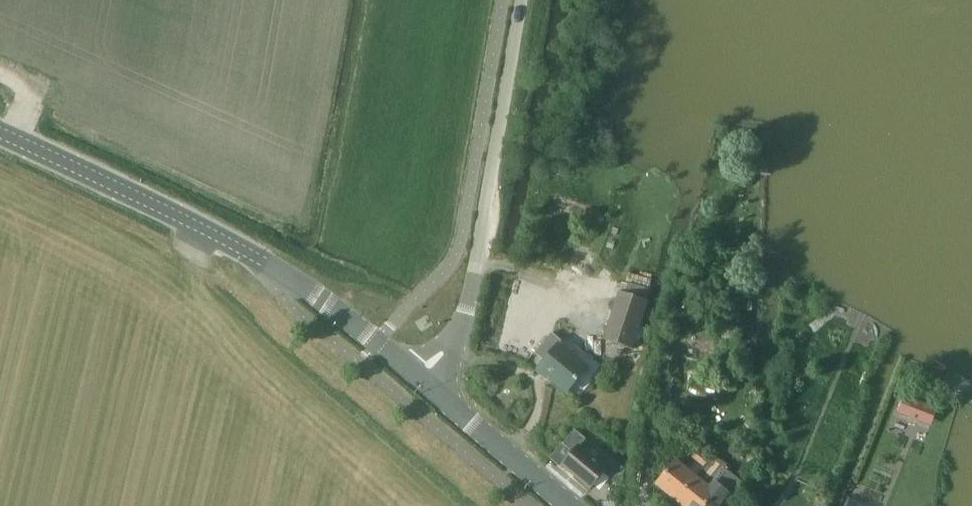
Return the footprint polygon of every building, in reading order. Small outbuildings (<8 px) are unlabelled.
[(619,293),(605,339),(633,348),(635,344),(639,345),(646,323),(641,322),(643,317),(652,320),(655,309),(646,306),(647,302),(650,293),(651,290),(651,289),(623,281),(619,293)] [(567,392),(569,390),(589,366),(560,342),(562,340),(552,331),(535,352),(545,360),(538,369),(567,392)] [(672,378),(678,360),(666,357),(661,374),(672,378)] [(905,398),(899,412),(922,421),(927,406),(905,398)] [(591,488),(607,469),(580,446),(586,438),(575,429),(563,443),(573,452),(563,464),(591,488)] [(676,460),(657,484),(677,500),(697,477),(711,459),(712,458),(700,448),(692,458),(696,461),(689,470),(676,460)] [(677,500),(680,502),(678,505),(680,505),(728,505),(734,498),(728,493),(738,480),(728,472),(725,465),(718,459),(711,459),(697,477),(677,500)] [(847,505),(872,505),(851,498),(847,505)]
